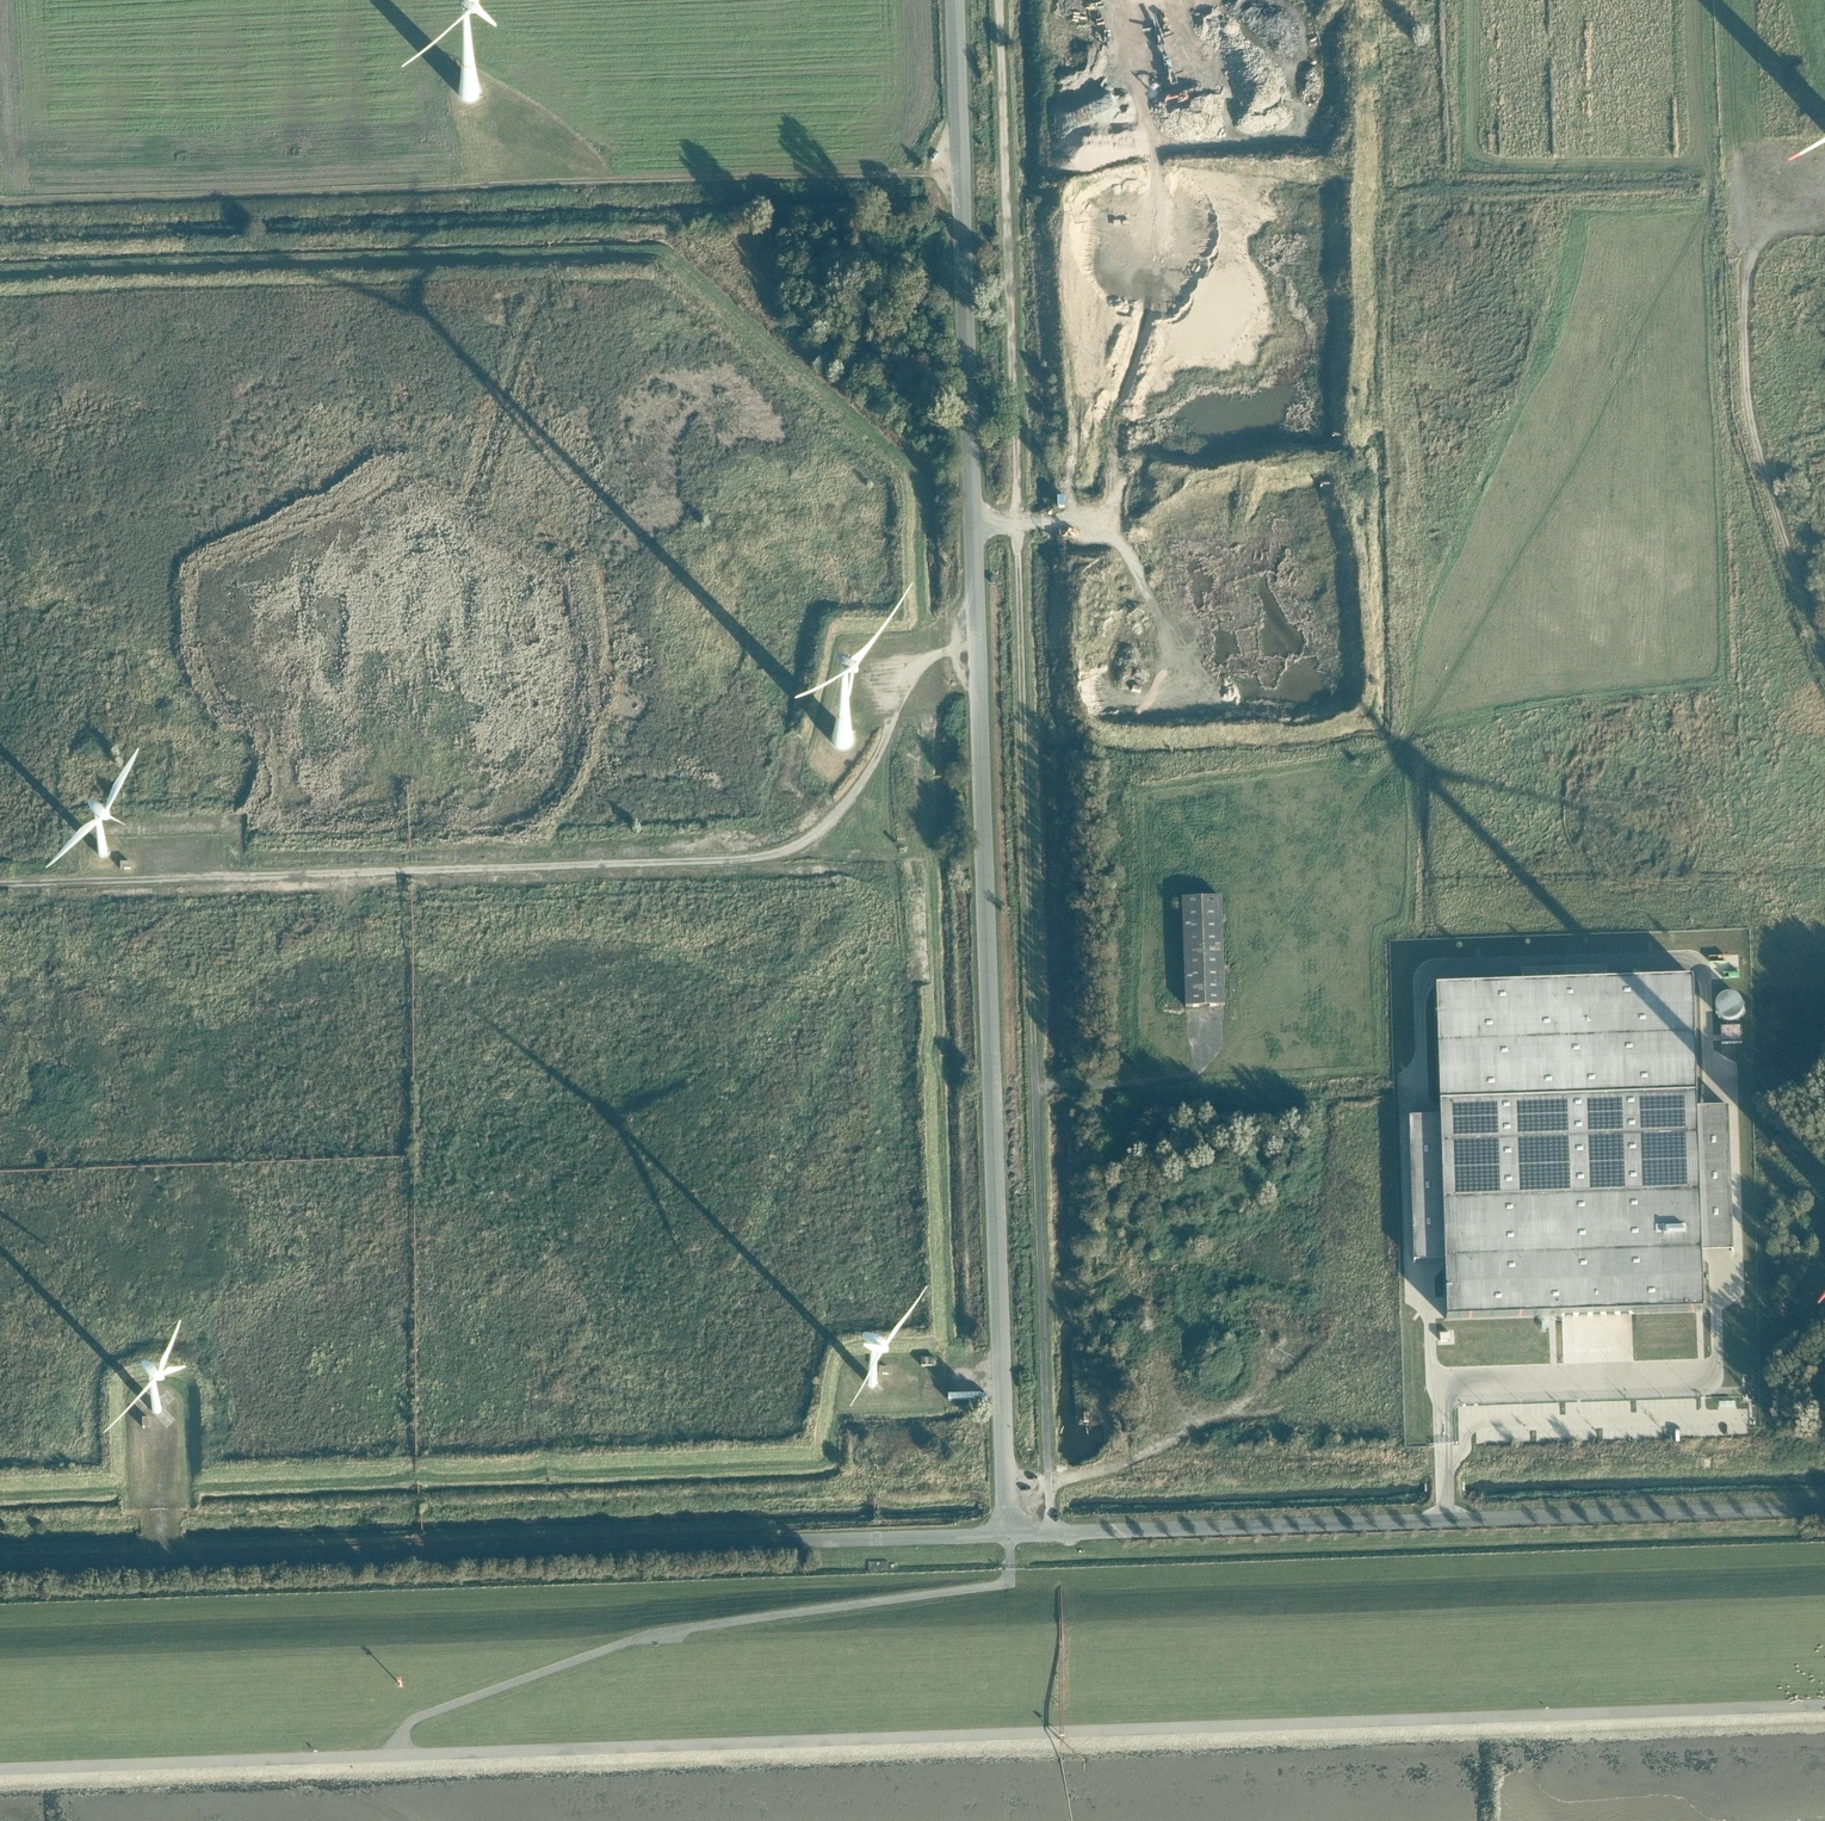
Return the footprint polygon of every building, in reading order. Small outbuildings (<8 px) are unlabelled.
[(1099,20),(1099,5),(1090,5),(1090,20),(1099,20)] [(1086,23),(1087,14),(1076,12),(1074,21),(1086,23)] [(1062,508),(1069,507),(1068,496),(1061,497),(1062,508)] [(1061,537),(1062,552),(1070,552),(1070,537),(1061,537)] [(1227,900),(1186,901),(1188,1007),(1229,1006),(1227,900)] [(1443,1261),(1445,1319),(1631,1312),(1633,1357),(1696,1355),(1694,1309),(1700,1309),(1709,1308),(1707,1251),(1714,1251),(1736,1250),(1730,1103),(1705,1104),(1701,977),(1437,987),(1442,1115),(1428,1116),(1408,1117),(1413,1263),(1443,1261)] [(1735,1021),(1742,1018),(1746,1013),(1748,1006),(1746,999),(1740,993),(1732,991),(1724,994),(1719,1001),(1718,1009),(1722,1016),(1728,1020),(1735,1021)] [(1723,1025),(1723,1040),(1743,1040),(1744,1025),(1723,1025)] [(871,1561),(870,1570),(890,1570),(890,1561),(871,1561)]
